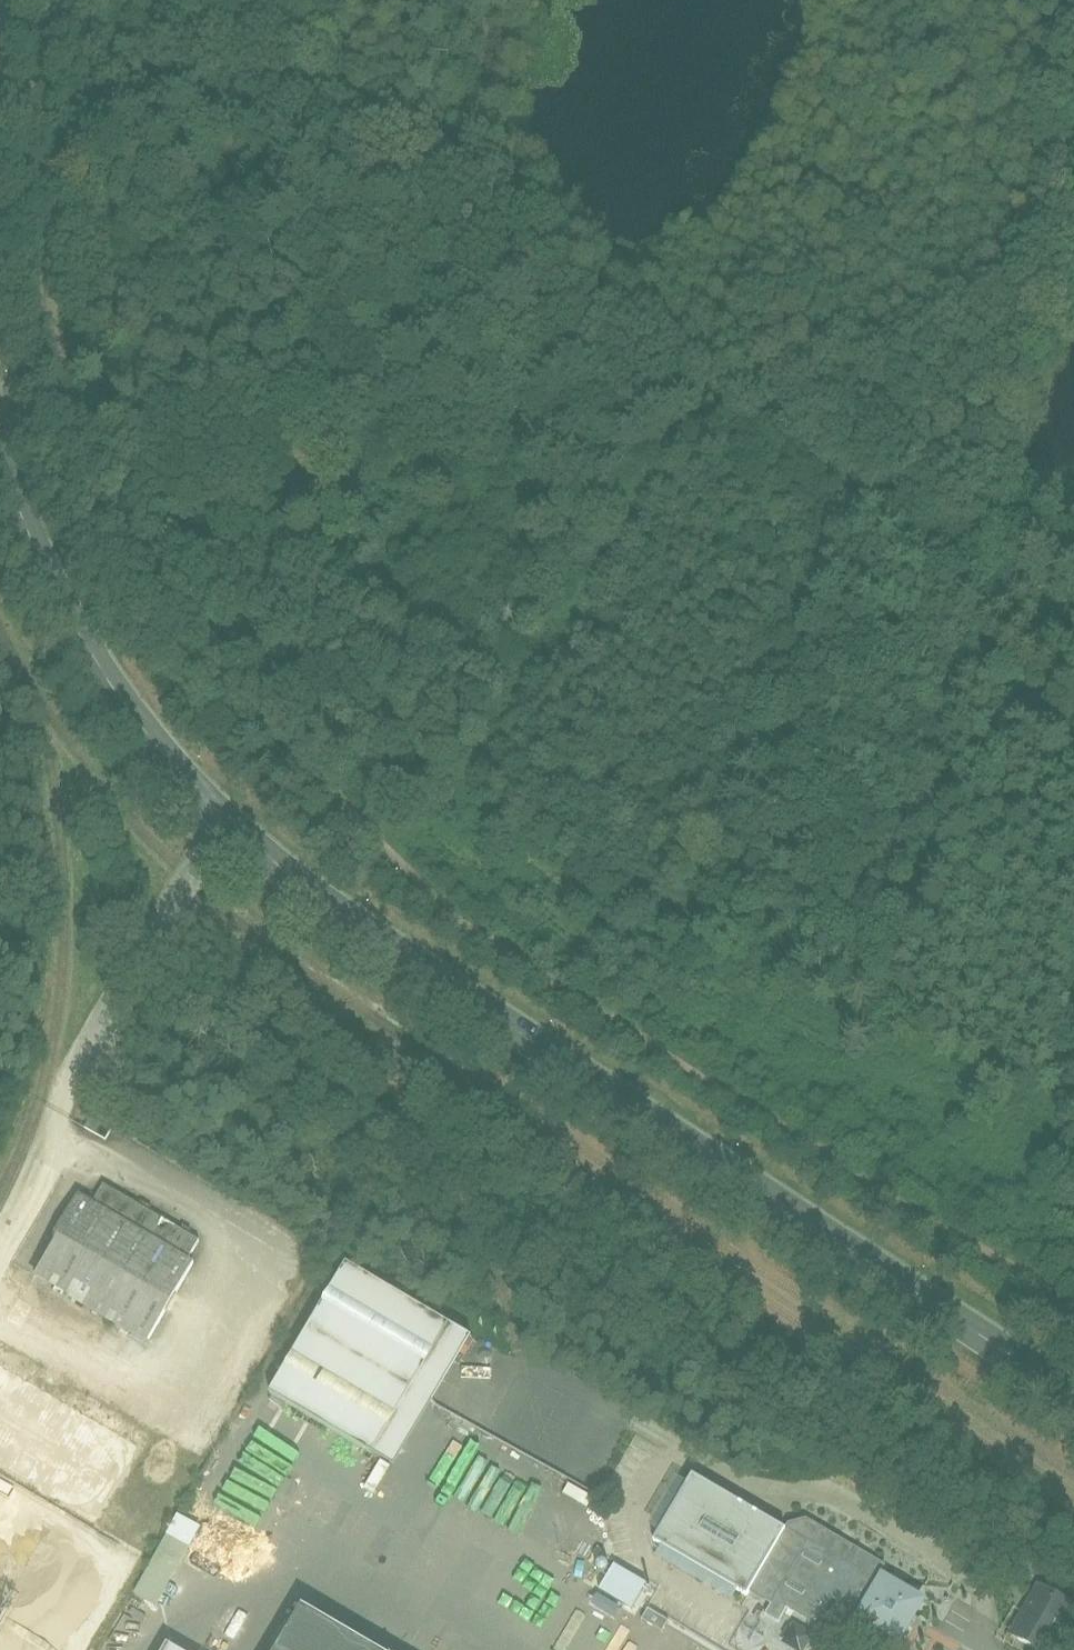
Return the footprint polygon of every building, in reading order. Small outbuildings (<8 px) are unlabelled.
[(91,1119),(85,1129),(105,1140),(111,1130),(91,1119)] [(79,1197),(18,1299),(133,1367),(195,1264),(189,1261),(200,1242),(103,1184),(91,1204),(79,1197)] [(339,1265),(268,1391),(385,1456),(455,1331),(339,1265)] [(93,1525),(138,1447),(69,1407),(78,1391),(52,1375),(43,1390),(0,1365),(0,1471),(93,1525)] [(703,1481),(669,1543),(826,1627),(839,1604),(910,1642),(934,1598),(892,1575),(897,1565),(875,1553),(867,1568),(856,1562),(864,1547),(808,1518),(800,1533),(703,1481)] [(203,1534),(181,1521),(137,1597),(159,1610),(203,1534)] [(617,1569),(604,1594),(623,1603),(636,1578),(617,1569)] [(1030,1587),(1002,1636),(1026,1649),(1050,1649),(1072,1611),(1030,1587)] [(292,1607),(267,1649),(366,1649),(292,1607)] [(813,1649),(780,1630),(770,1649),(813,1649)]
